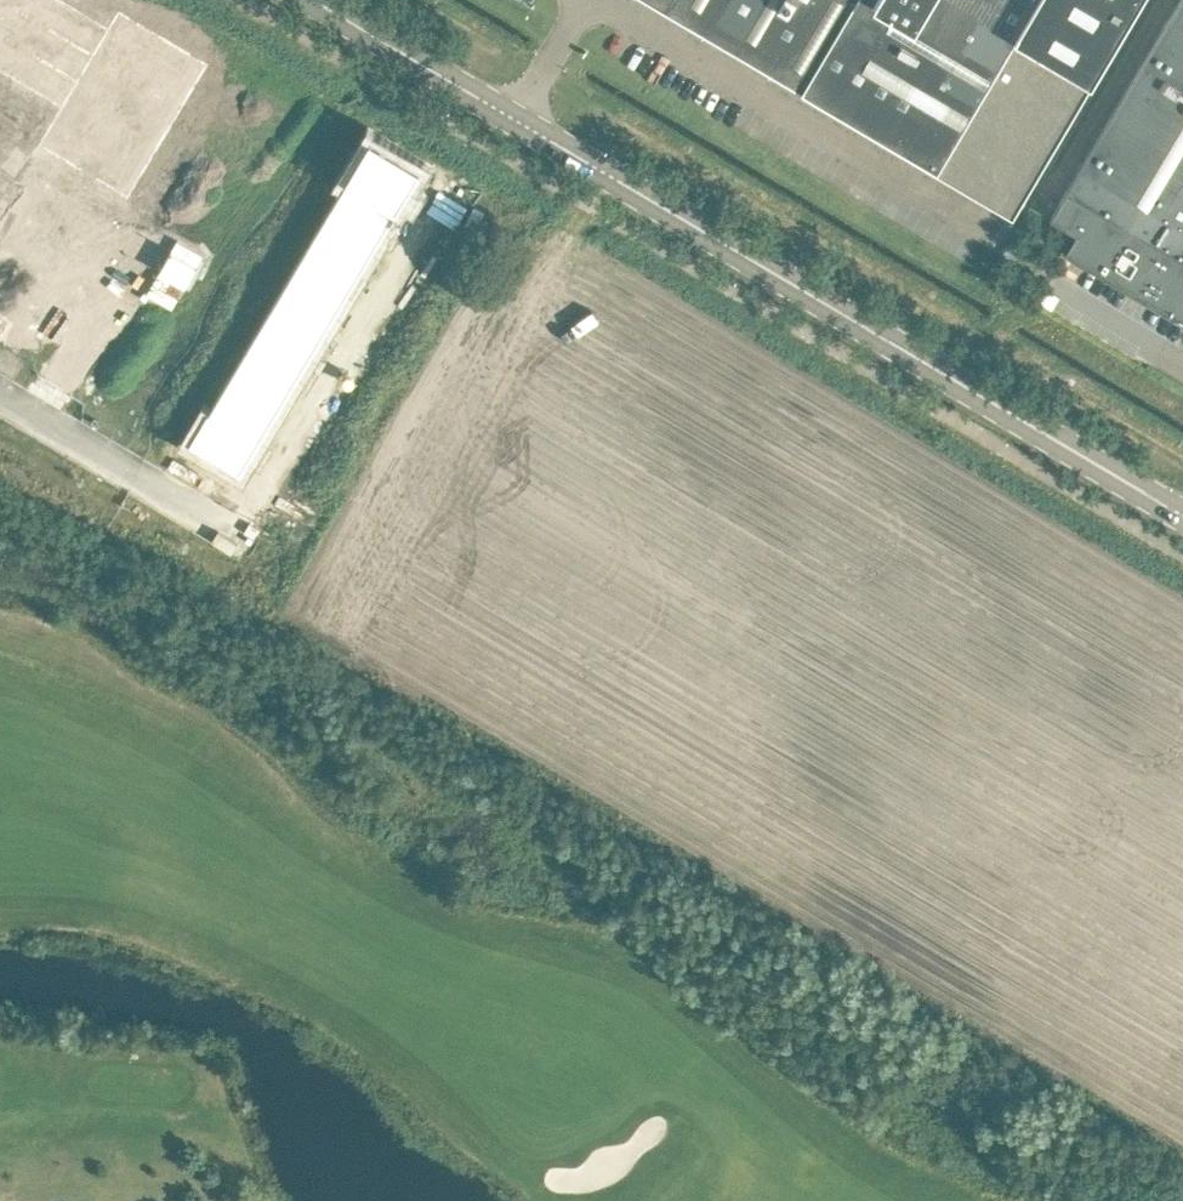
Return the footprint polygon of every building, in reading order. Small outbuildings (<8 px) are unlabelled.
[(16,79),(15,81),(17,83),(18,81),(61,106),(39,144),(128,198),(209,63),(119,10),(108,28),(62,0),(0,0),(0,70),(16,79)] [(938,166),(938,167),(1014,212),(1140,0),(657,0),(938,166)] [(1052,215),(1077,230),(1067,248),(1065,246),(1064,248),(1179,316),(1180,314),(1178,313),(1181,308),(1182,309),(1182,0),(1179,0),(1052,215)] [(371,137),(348,176),(399,206),(422,167),(371,137)] [(348,176),(334,201),(384,231),(399,206),(348,176)] [(334,201),(319,226),(369,256),(384,231),(334,201)] [(319,226),(304,251),(354,281),(369,256),(319,226)] [(304,251),(289,276),(339,306),(354,281),(304,251)] [(289,276),(274,301),(324,331),(339,306),(289,276)] [(274,301),(259,326),(309,356),(324,331),(274,301)] [(563,303),(548,329),(598,359),(613,334),(563,303)] [(259,326),(244,351),(294,381),(309,356),(259,326)] [(244,351),(229,376),(280,406),(294,381),(244,351)] [(229,376),(214,401),(265,431),(280,406),(229,376)] [(214,401),(191,440),(242,470),(265,431),(214,401)]
